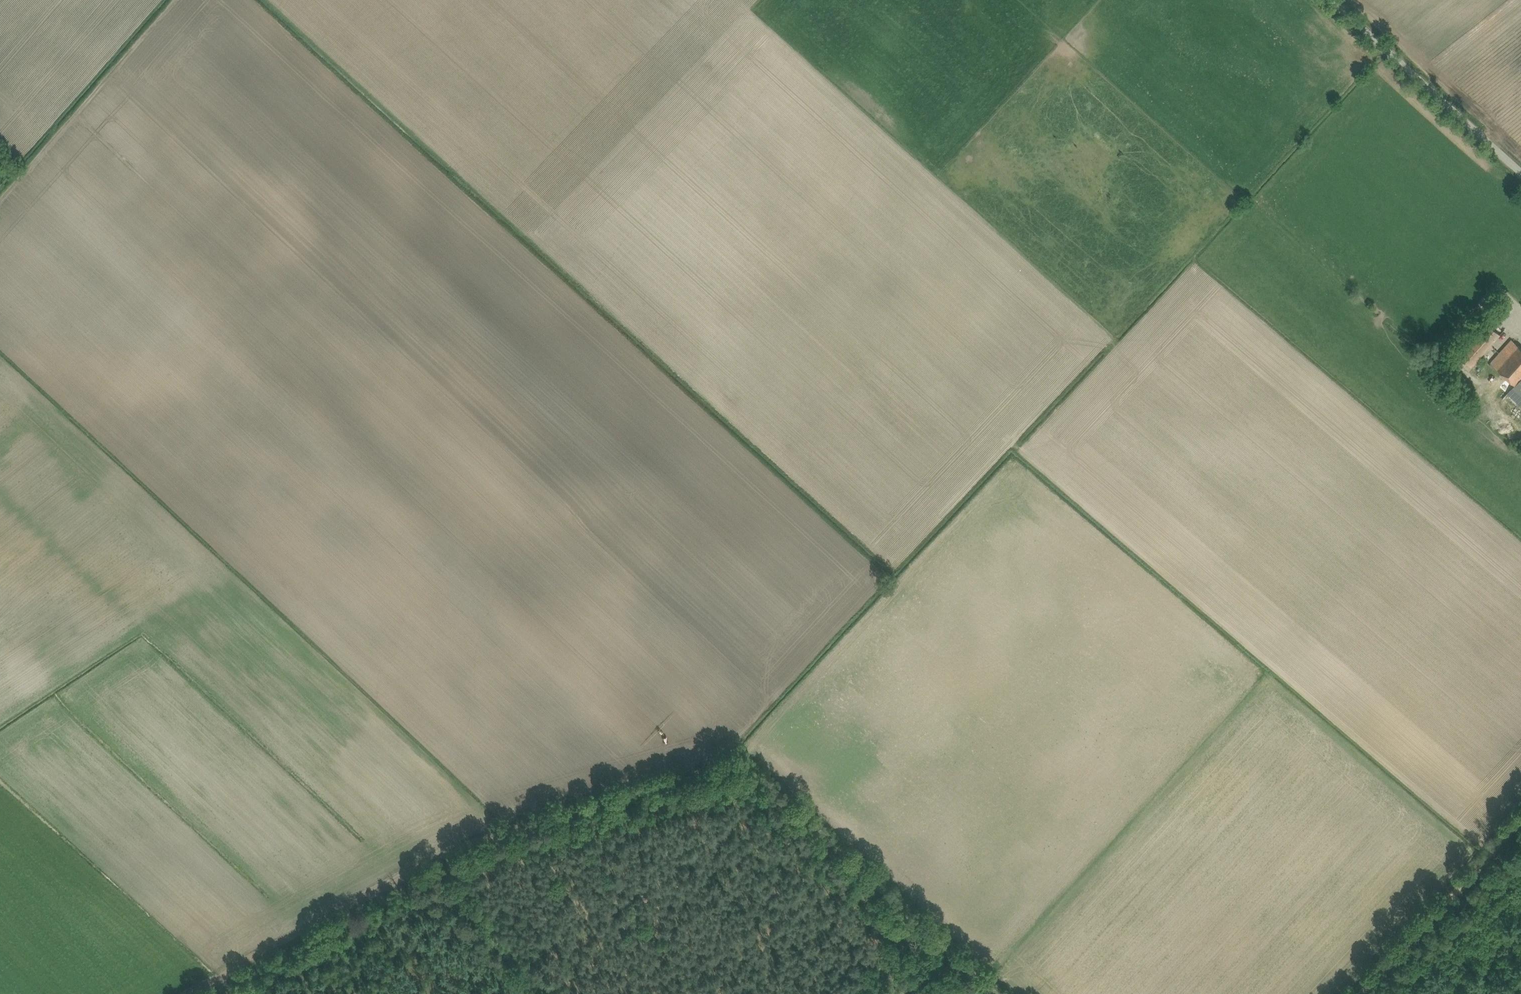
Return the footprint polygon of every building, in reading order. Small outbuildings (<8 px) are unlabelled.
[(1515,384),(1507,393),(1520,406),(1520,348),(1512,339),(1505,347),(1491,363),(1515,384)]
